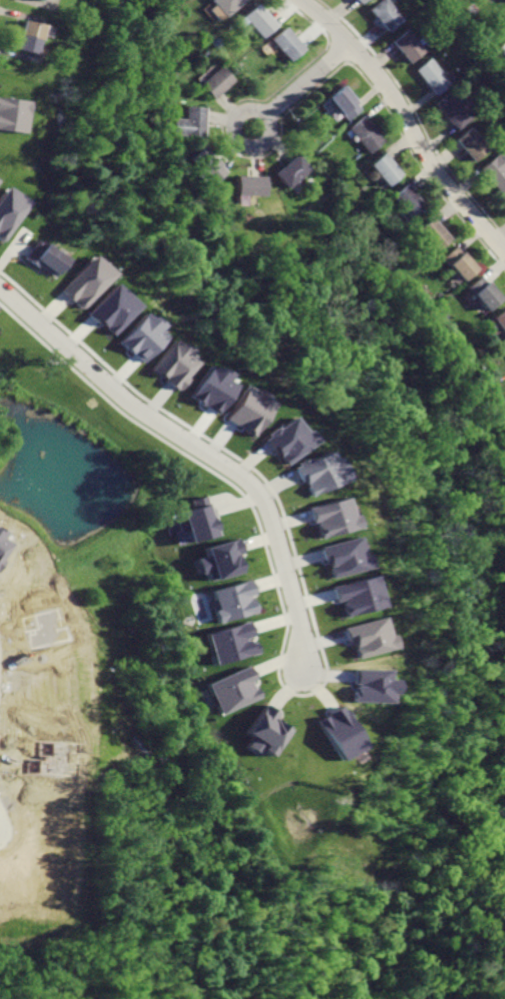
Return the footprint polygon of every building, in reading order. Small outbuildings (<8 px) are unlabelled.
[(210,2),(214,7),(211,9),(222,21),(247,0),(212,0),(210,2)] [(369,10),(388,33),(402,21),(385,0),(381,0),(369,10)] [(257,3),(238,20),(242,25),(246,22),(260,37),(276,24),(257,3)] [(19,21),(11,49),(31,55),(39,26),(19,21)] [(285,27),(270,39),(289,62),(304,49),(285,27)] [(406,29),(392,42),(410,63),(425,50),(406,29)] [(431,57),(415,70),(437,96),(452,83),(431,57)] [(220,66),(199,84),(212,99),(233,81),(220,66)] [(341,87),(326,99),(346,122),(360,110),(341,87)] [(450,92),(437,103),(447,115),(444,117),(450,124),(452,122),(457,129),(472,118),(450,92)] [(25,100),(0,97),(0,130),(22,132),(25,100)] [(186,107),(186,121),(171,120),(170,135),(202,137),(204,108),(186,107)] [(361,117),(347,129),(368,155),(383,142),(375,132),(376,131),(369,122),(367,124),(361,117)] [(472,127),(456,140),(475,162),(491,149),(472,127)] [(204,149),(189,161),(208,185),(223,174),(218,167),(220,164),(214,157),(212,158),(204,149)] [(483,169),(504,195),(504,194),(504,154),(503,152),(483,169)] [(384,153),(369,165),(387,187),(402,174),(384,153)] [(295,154),(272,173),(285,187),(307,169),(295,154)] [(234,175),(235,195),(262,195),(262,175),(234,175)] [(407,184),(392,197),(410,218),(425,206),(407,184)] [(4,186),(0,193),(0,241),(1,242),(28,201),(4,186)] [(431,217),(417,229),(434,250),(449,238),(431,217)] [(19,255),(41,271),(54,253),(31,237),(19,255)] [(455,246),(441,258),(461,282),(475,270),(455,246)] [(73,302),(72,303),(79,309),(111,273),(91,254),(59,289),(73,302)] [(481,276),(466,288),(485,311),(500,299),(481,276)] [(85,313),(109,335),(137,305),(112,283),(85,313)] [(140,363),(163,336),(156,330),(160,326),(143,311),(116,341),(140,363)] [(493,320),(502,332),(496,337),(504,349),(504,312),(493,320)] [(176,390),(196,362),(187,356),(190,351),(171,338),(149,369),(163,379),(162,380),(176,390)] [(187,396),(215,414),(233,384),(224,379),(227,375),(208,363),(187,396)] [(270,401),(252,390),(249,394),(240,388),(223,419),(251,435),(270,401)] [(251,435),(274,461),(301,437),(279,411),(251,435)] [(290,464),(304,495),(340,480),(327,449),(290,464)] [(169,503),(171,512),(166,513),(170,527),(175,525),(177,533),(205,526),(197,496),(169,503)] [(300,508),(310,536),(345,523),(341,512),(332,516),(328,506),(334,504),(331,496),(300,508)] [(364,567),(361,553),(357,554),(352,536),(316,546),(325,577),(364,567)] [(209,580),(240,572),(236,557),(242,555),(238,538),(205,546),(207,555),(196,558),(201,574),(207,572),(209,580)] [(340,616),(378,606),(369,575),(327,586),(331,601),(336,600),(340,616)] [(218,623),(256,612),(251,595),(254,594),(250,579),(212,590),(218,609),(214,610),(218,623)] [(339,625),(343,642),(348,641),(351,657),(387,649),(380,617),(339,625)] [(207,632),(215,663),(259,653),(255,637),(254,637),(250,622),(207,632)] [(202,683),(206,693),(215,690),(219,699),(211,702),(215,714),(253,699),(247,684),(236,688),(230,672),(202,683)] [(279,712),(265,703),(248,733),(253,736),(248,745),(271,758),(288,728),(274,720),(279,712)] [(312,724),(332,759),(354,746),(335,712),(312,724)]
